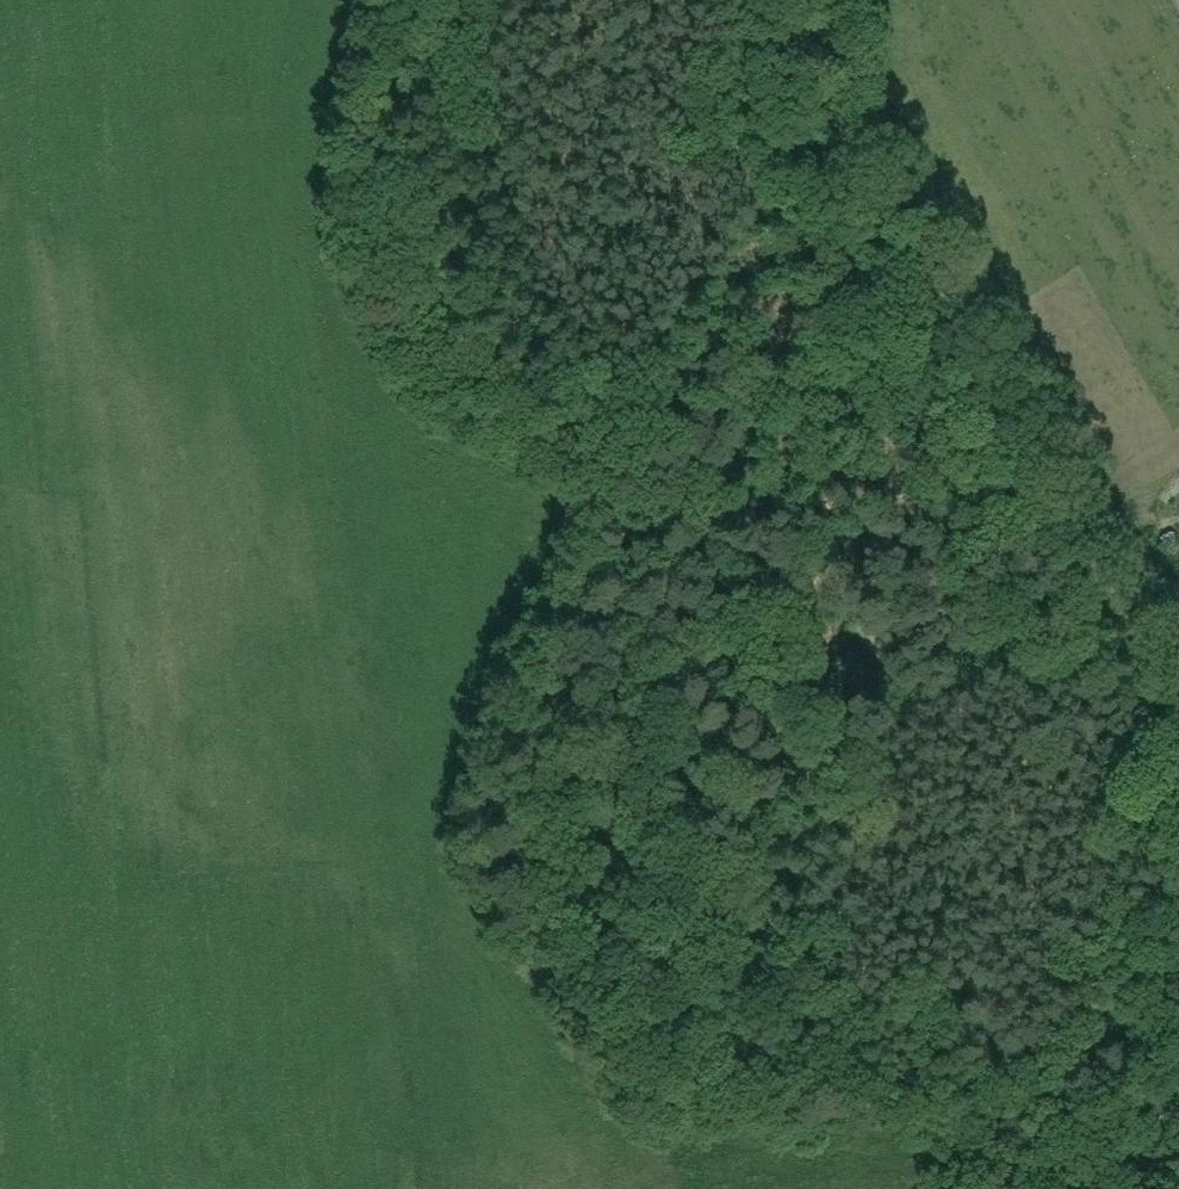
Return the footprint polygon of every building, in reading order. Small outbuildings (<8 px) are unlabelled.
[(1178,550),(1178,543),(1174,532),(1162,536),(1169,554),(1178,550)]
